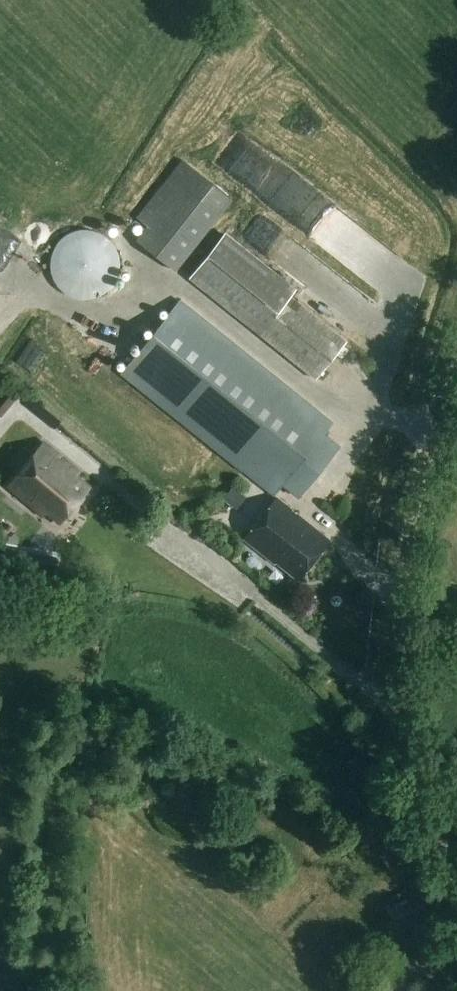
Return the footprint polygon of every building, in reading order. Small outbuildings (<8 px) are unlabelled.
[(229,169),(241,192),(258,183),(250,167),(253,165),(249,158),(229,169)] [(136,218),(149,227),(137,241),(177,273),(235,201),(183,160),(136,218)] [(306,199),(271,172),(255,193),(303,230),(310,221),(296,211),(306,199)] [(108,292),(112,288),(116,283),(118,278),(120,272),(120,266),(120,260),(118,254),(116,249),(112,244),(108,239),(103,236),(98,233),(92,232),(86,231),(80,232),(74,233),(68,236),(64,239),(59,244),(56,249),(53,254),(52,260),(51,266),(52,272),(53,278),(56,283),(59,288),(63,292),(68,296),(74,298),(80,300),(86,300),(92,300),(98,298),(103,296),(108,292)] [(317,378),(347,340),(293,297),(298,291),(228,234),(192,279),(317,378)] [(28,257),(0,236),(0,282),(6,286),(28,257)] [(333,424),(181,302),(123,373),(275,496),(284,485),(297,495),(338,445),(324,434),(333,424)] [(60,523),(90,488),(77,477),(80,474),(44,443),(8,486),(44,516),(47,512),(60,523)] [(303,577),(332,541),(278,497),(245,538),(279,566),(283,561),(303,577)] [(54,575),(57,555),(45,553),(42,573),(54,575)]
